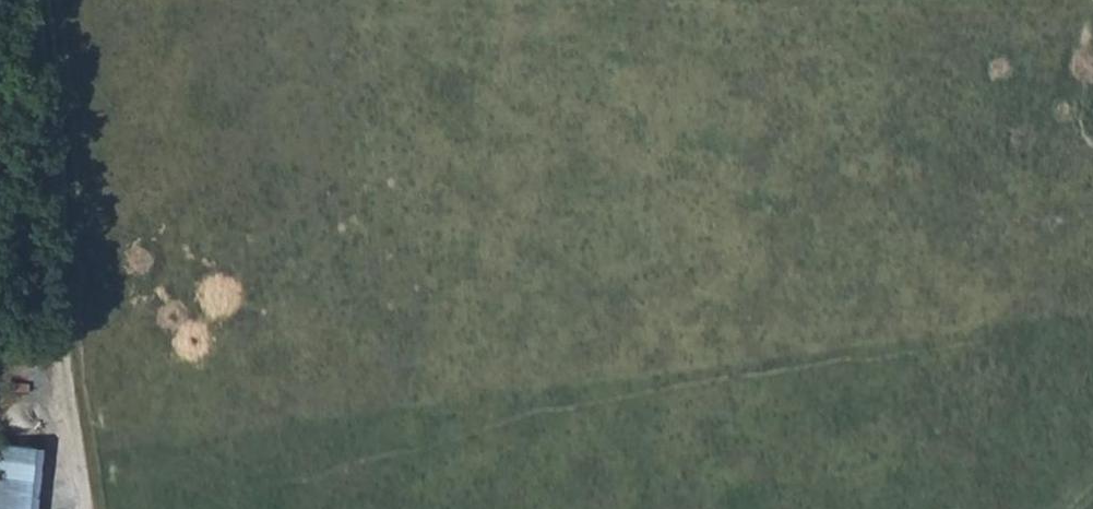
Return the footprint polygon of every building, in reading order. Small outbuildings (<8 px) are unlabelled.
[(0,428),(0,508),(21,508),(26,430),(0,428)]
